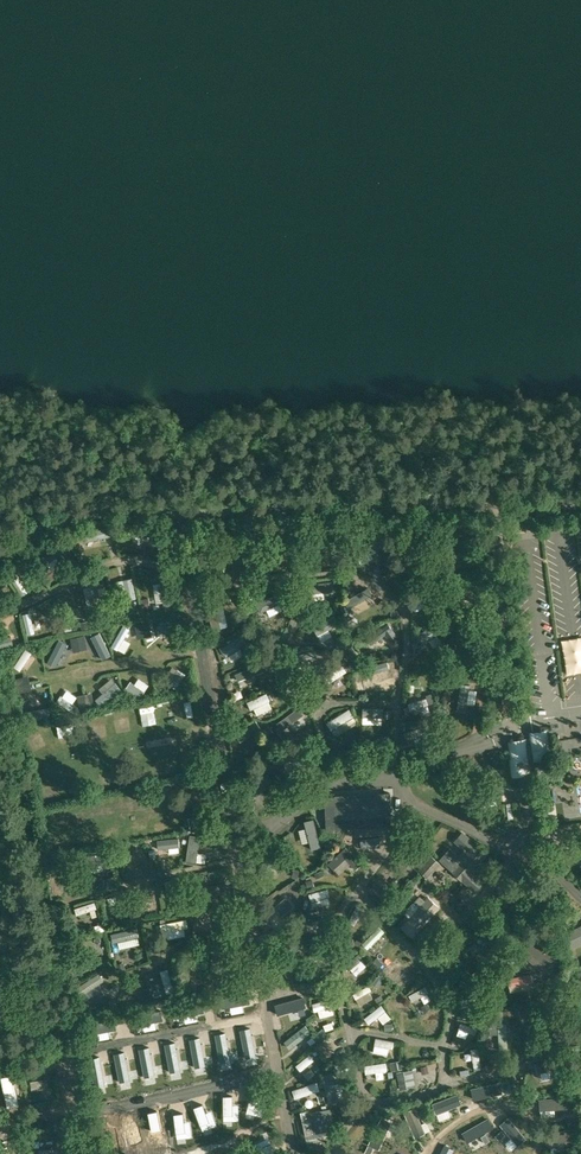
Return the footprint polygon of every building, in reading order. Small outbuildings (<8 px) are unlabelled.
[(110,527),(84,533),(86,542),(112,535),(110,527)] [(71,544),(79,539),(74,532),(66,537),(71,544)] [(429,537),(434,546),(441,542),(436,533),(429,537)] [(426,535),(397,551),(401,557),(404,555),(417,548),(429,542),(426,535)] [(479,535),(450,550),(453,556),(455,555),(466,550),(482,541),(479,535)] [(383,537),(353,552),(357,559),(358,558),(375,549),(386,543),(383,537)] [(289,538),(259,554),(263,561),(265,560),(280,552),(292,545),(289,538)] [(337,538),(307,553),(311,560),(340,544),(337,538)] [(238,539),(209,556),(213,561),(213,562),(222,557),(242,546),(238,539)] [(63,543),(39,559),(44,567),(68,551),(63,543)] [(14,572),(8,576),(21,596),(28,592),(14,572)] [(132,578),(124,580),(128,600),(136,598),(132,578)] [(169,582),(161,583),(165,607),(173,605),(169,582)] [(331,582),(307,585),(308,594),(309,594),(323,592),(332,591),(331,582)] [(90,586),(83,588),(88,606),(94,604),(90,586)] [(367,587),(344,601),(348,608),(351,607),(365,599),(372,595),(367,587)] [(425,589),(407,600),(411,606),(422,600),(429,596),(425,589)] [(470,589),(452,601),(456,607),(457,606),(463,602),(473,596),(474,595),(470,589)] [(279,593),(256,603),(260,612),(266,609),(279,603),(283,601),(279,593)] [(28,606),(34,627),(41,625),(35,604),(28,606)] [(68,609),(61,611),(65,632),(72,630),(69,617),(68,609)] [(216,611),(207,613),(212,635),(221,633),(220,629),(216,612),(216,611)] [(30,612),(23,614),(28,634),(35,633),(30,612)] [(334,616),(313,627),(317,635),(318,635),(328,629),(338,624),(334,616)] [(162,620),(157,628),(174,638),(179,631),(162,620)] [(437,622),(417,636),(423,644),(429,640),(437,635),(443,631),(437,622)] [(397,637),(392,630),(388,623),(365,639),(370,645),(385,635),(390,642),(397,637)] [(123,625),(111,646),(117,650),(118,649),(124,639),(129,629),(123,625)] [(470,627),(446,640),(450,648),(474,635),(470,627)] [(99,633),(91,637),(102,659),(110,655),(99,633)] [(243,633),(220,648),(225,657),(228,655),(240,648),(249,642),(243,633)] [(0,638),(0,646),(13,642),(10,634),(0,638)] [(59,640),(47,663),(55,667),(67,644),(59,640)] [(351,657),(357,653),(352,646),(346,650),(350,655),(351,657)] [(25,649),(14,667),(20,671),(23,667),(30,655),(31,653),(25,649)] [(314,650),(291,657),(294,666),(317,659),(314,650)] [(387,661),(368,668),(370,675),(380,672),(389,669),(387,661)] [(260,664),(235,673),(238,681),(263,671),(260,664)] [(343,665),(326,677),(330,683),(347,671),(343,665)] [(177,669),(168,685),(176,689),(185,674),(177,669)] [(23,692),(19,678),(14,679),(18,693),(23,692)] [(130,681),(125,689),(139,699),(145,691),(135,684),(130,681)] [(103,693),(96,700),(101,706),(121,689),(116,682),(103,693)] [(460,683),(457,711),(466,712),(467,704),(469,690),(470,684),(460,683)] [(44,697),(47,694),(40,687),(31,697),(47,712),(53,705),(44,697)] [(64,689),(60,696),(75,703),(78,696),(64,689)] [(266,693),(247,702),(250,710),(253,709),(268,701),(270,701),(266,693)] [(180,708),(191,707),(191,694),(179,694),(180,708)] [(59,697),(54,703),(72,715),(76,708),(67,702),(62,699),(59,697)] [(427,698),(408,703),(410,710),(415,708),(420,707),(429,704),(427,698)] [(27,700),(22,706),(41,720),(45,714),(37,708),(29,702),(27,700)] [(296,708),(274,724),(279,732),(302,715),(296,708)] [(349,709),(327,723),(332,730),(354,716),(349,709)] [(363,709),(363,717),(382,718),(383,718),(383,709),(363,709)] [(256,722),(236,735),(241,741),(260,728),(256,722)] [(429,725),(404,733),(407,741),(431,733),(429,725)] [(511,759),(508,759),(511,778),(533,774),(531,762),(554,759),(550,735),(530,738),(531,744),(529,744),(509,747),(511,759)] [(56,759),(59,746),(48,745),(46,757),(56,759)] [(305,750),(280,755),(282,763),(285,763),(306,758),(307,758),(305,750)] [(50,763),(43,764),(45,775),(52,774),(50,763)] [(266,773),(246,794),(253,801),(273,780),(266,773)] [(537,790),(527,792),(530,807),(540,805),(537,790)] [(391,816),(390,792),(334,795),(334,797),(324,797),(326,817),(335,817),(335,818),(371,816),(372,827),(391,826),(391,816)] [(471,798),(474,810),(497,806),(494,793),(471,798)] [(212,814),(189,818),(192,832),(214,828),(212,814)] [(314,819),(304,822),(306,828),(309,842),(311,849),(321,847),(314,819)] [(453,842),(462,849),(458,855),(450,848),(439,860),(452,872),(461,880),(474,891),(482,882),(472,873),(479,865),(477,863),(485,853),(461,833),(453,842)] [(190,835),(186,864),(196,865),(196,863),(198,854),(200,837),(190,835)] [(356,845),(361,852),(370,852),(374,844),(369,837),(360,837),(356,845)] [(179,839),(158,841),(158,849),(169,848),(179,847),(180,847),(179,839)] [(344,847),(327,863),(333,870),(344,859),(354,870),(360,864),(344,847)] [(270,848),(258,873),(268,877),(279,853),(270,848)] [(104,853),(84,857),(86,865),(105,860),(104,853)] [(430,856),(419,870),(429,878),(441,864),(430,856)] [(60,877),(53,878),(57,897),(64,895),(62,886),(60,877)] [(185,878),(165,882),(166,889),(185,885),(186,884),(185,878)] [(157,886),(139,889),(140,895),(143,894),(157,892),(157,886)] [(328,888),(309,893),(311,902),(320,899),(328,897),(330,896),(328,888)] [(279,891),(263,911),(270,917),(287,897),(279,891)] [(223,893),(196,897),(198,907),(226,902),(224,892),(223,893)] [(127,893),(108,899),(110,906),(117,904),(129,901),(127,893)] [(413,937),(439,908),(427,897),(424,901),(420,897),(414,903),(419,907),(409,918),(406,916),(398,924),(413,937)] [(95,902),(75,909),(77,915),(97,908),(95,902)] [(356,907),(348,921),(355,925),(358,919),(361,914),(363,910),(356,907)] [(230,908),(204,913),(206,921),(231,917),(230,908)] [(187,919),(161,924),(162,933),(167,932),(184,928),(188,928),(187,919)] [(329,919),(312,922),(313,928),(321,926),(325,925),(330,924),(329,919)] [(379,926),(362,943),(368,949),(384,932),(379,926)] [(573,948),(580,945),(580,927),(566,934),(573,948)] [(137,928),(111,934),(113,942),(118,941),(138,937),(139,936),(137,928)] [(485,944),(473,957),(481,964),(500,942),(483,928),(476,936),(485,944)] [(74,943),(85,945),(86,937),(75,936),(74,943)] [(545,964),(554,954),(537,938),(522,953),(528,959),(544,974),(549,968),(545,964)] [(383,944),(377,949),(388,963),(394,957),(383,944)] [(329,947),(309,948),(309,955),(322,955),(329,954),(329,947)] [(212,949),(210,975),(219,975),(220,950),(212,949)] [(185,951),(183,970),(191,971),(193,951),(185,951)] [(360,952),(346,965),(349,970),(364,957),(360,952)] [(297,953),(278,966),(282,973),(283,972),(299,961),(301,959),(297,953)] [(92,959),(67,969),(70,977),(95,968),(92,959)] [(407,962),(394,973),(398,979),(411,968),(407,962)] [(168,971),(160,973),(167,995),(174,993),(168,971)] [(531,974),(508,979),(509,987),(526,984),(533,982),(531,974)] [(99,975),(75,990),(80,998),(104,983),(99,975)] [(545,982),(553,989),(559,982),(551,975),(545,982)] [(189,994),(197,992),(196,987),(195,987),(194,981),(187,982),(189,994)] [(394,999),(409,991),(406,984),(390,992),(394,999)] [(368,986),(353,995),(356,1000),(369,992),(371,991),(368,986)] [(477,986),(457,990),(459,1000),(461,1000),(475,997),(479,996),(477,986)] [(425,987),(408,996),(412,1002),(428,993),(425,987)] [(301,998),(285,1008),(289,1014),(294,1011),(298,1008),(305,1004),(301,998)] [(329,998),(312,1003),(315,1011),(318,1010),(332,1006),(329,998)] [(381,1006),(364,1019),(369,1025),(378,1017),(385,1011),(381,1006)] [(562,1012),(542,1020),(546,1029),(553,1026),(559,1042),(572,1038),(562,1012)] [(337,1014),(328,1017),(331,1023),(339,1020),(337,1014)] [(466,1014),(463,1020),(481,1027),(484,1020),(466,1014)] [(461,1022),(459,1028),(460,1028),(468,1031),(475,1034),(477,1028),(461,1022)] [(506,1023),(498,1023),(498,1033),(499,1051),(508,1050),(506,1023)] [(228,1026),(232,1039),(238,1038),(234,1024),(228,1026)] [(306,1025),(285,1041),(290,1048),(311,1031),(306,1025)] [(201,1030),(204,1042),(215,1039),(211,1028),(201,1030)] [(347,1042),(341,1035),(336,1039),(332,1033),(326,1037),(336,1051),(347,1042)] [(186,1046),(192,1044),(190,1034),(184,1036),(186,1046)] [(376,1038),(375,1045),(393,1049),(394,1042),(376,1038)] [(327,1040),(322,1044),(332,1057),(337,1053),(327,1040)] [(478,1049),(471,1050),(475,1070),(482,1069),(478,1049)] [(373,1058),(375,1064),(393,1059),(392,1053),(373,1058)] [(72,1054),(53,1058),(55,1067),(74,1063),(72,1054)] [(215,1064),(214,1054),(201,1055),(201,1064),(215,1064)] [(309,1055),(296,1065),(300,1071),(314,1060),(309,1055)] [(176,1059),(178,1071),(189,1069),(187,1057),(176,1059)] [(569,1058),(541,1063),(542,1071),(549,1070),(570,1067),(569,1058)] [(45,1060),(24,1065),(26,1073),(30,1072),(45,1069),(47,1068),(45,1060)] [(400,1060),(390,1062),(391,1070),(402,1068),(400,1060)] [(386,1062),(364,1066),(366,1074),(387,1071),(386,1062)] [(0,1071),(0,1079),(9,1077),(19,1075),(17,1067),(0,1071)] [(404,1071),(397,1072),(400,1089),(407,1088),(404,1071)] [(331,1073),(322,1076),(330,1103),(339,1100),(334,1084),(331,1073)] [(500,1081),(471,1088),(474,1099),(503,1092),(500,1081)] [(317,1082),(292,1090),(295,1098),(310,1093),(315,1091),(320,1090),(317,1082)] [(458,1093),(432,1103),(436,1113),(437,1113),(448,1109),(462,1104),(458,1093)] [(575,1097),(539,1099),(540,1110),(541,1110),(555,1109),(575,1108),(575,1097)] [(518,1099),(500,1105),(503,1113),(511,1110),(513,1115),(523,1111),(518,1099)] [(415,1107),(405,1112),(415,1137),(425,1133),(425,1132),(421,1123),(415,1107)] [(315,1133),(335,1129),(330,1108),(310,1112),(315,1133)] [(473,1112),(456,1118),(460,1129),(477,1123),(473,1112)] [(508,1117),(500,1124),(518,1145),(526,1138),(508,1117)] [(381,1118),(368,1144),(379,1149),(387,1131),(391,1123),(381,1118)] [(488,1118),(462,1133),(467,1142),(493,1127),(488,1118)] [(440,1132),(448,1129),(446,1120),(437,1123),(440,1132)] [(577,1128),(548,1133),(550,1144),(579,1140),(577,1128)] [(0,1138),(0,1141),(1,1145),(6,1144),(17,1141),(21,1139),(19,1133),(0,1138)] [(55,1139),(55,1148),(62,1148),(63,1140),(55,1139)] [(440,1153),(451,1153),(454,1149),(445,1144),(440,1153)]
